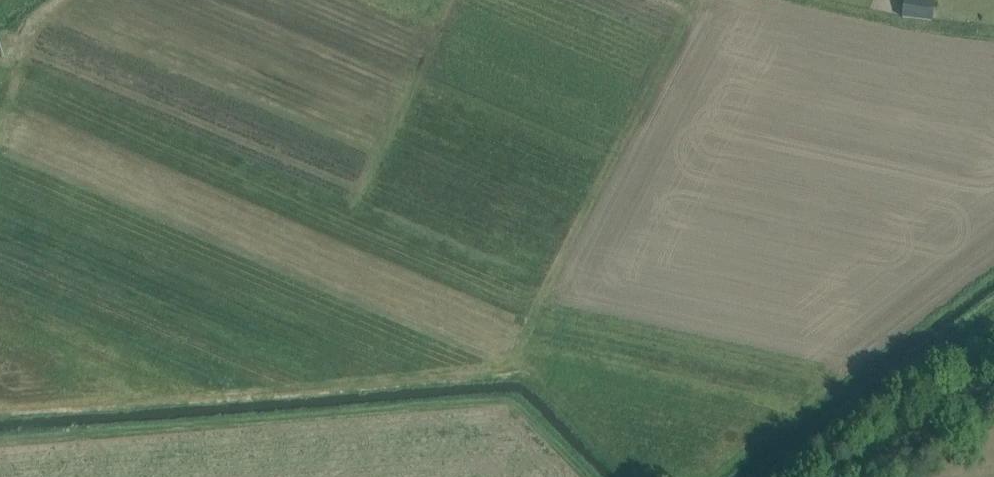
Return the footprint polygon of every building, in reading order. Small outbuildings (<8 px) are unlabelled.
[(930,0),(898,0),(898,18),(929,19),(930,0)]
